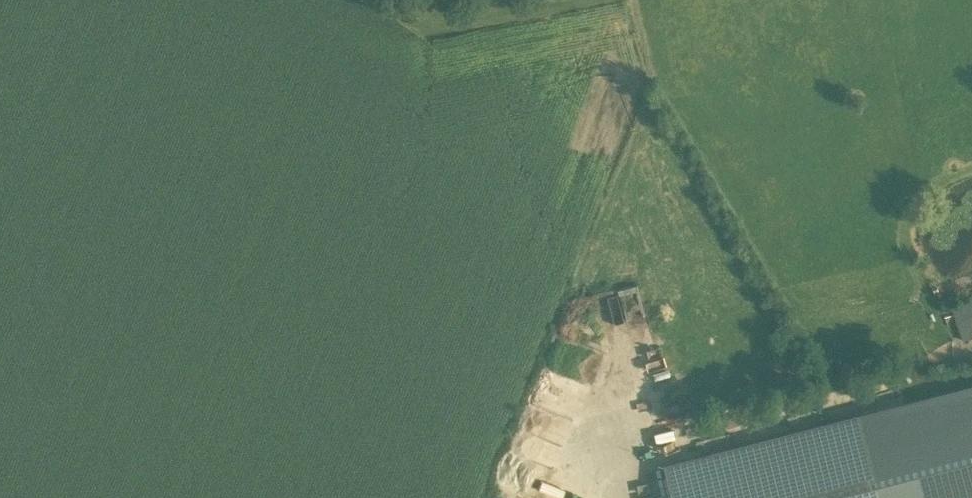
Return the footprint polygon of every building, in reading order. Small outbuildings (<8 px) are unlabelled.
[(859,414),(665,465),(674,497),(881,497),(859,414)]
